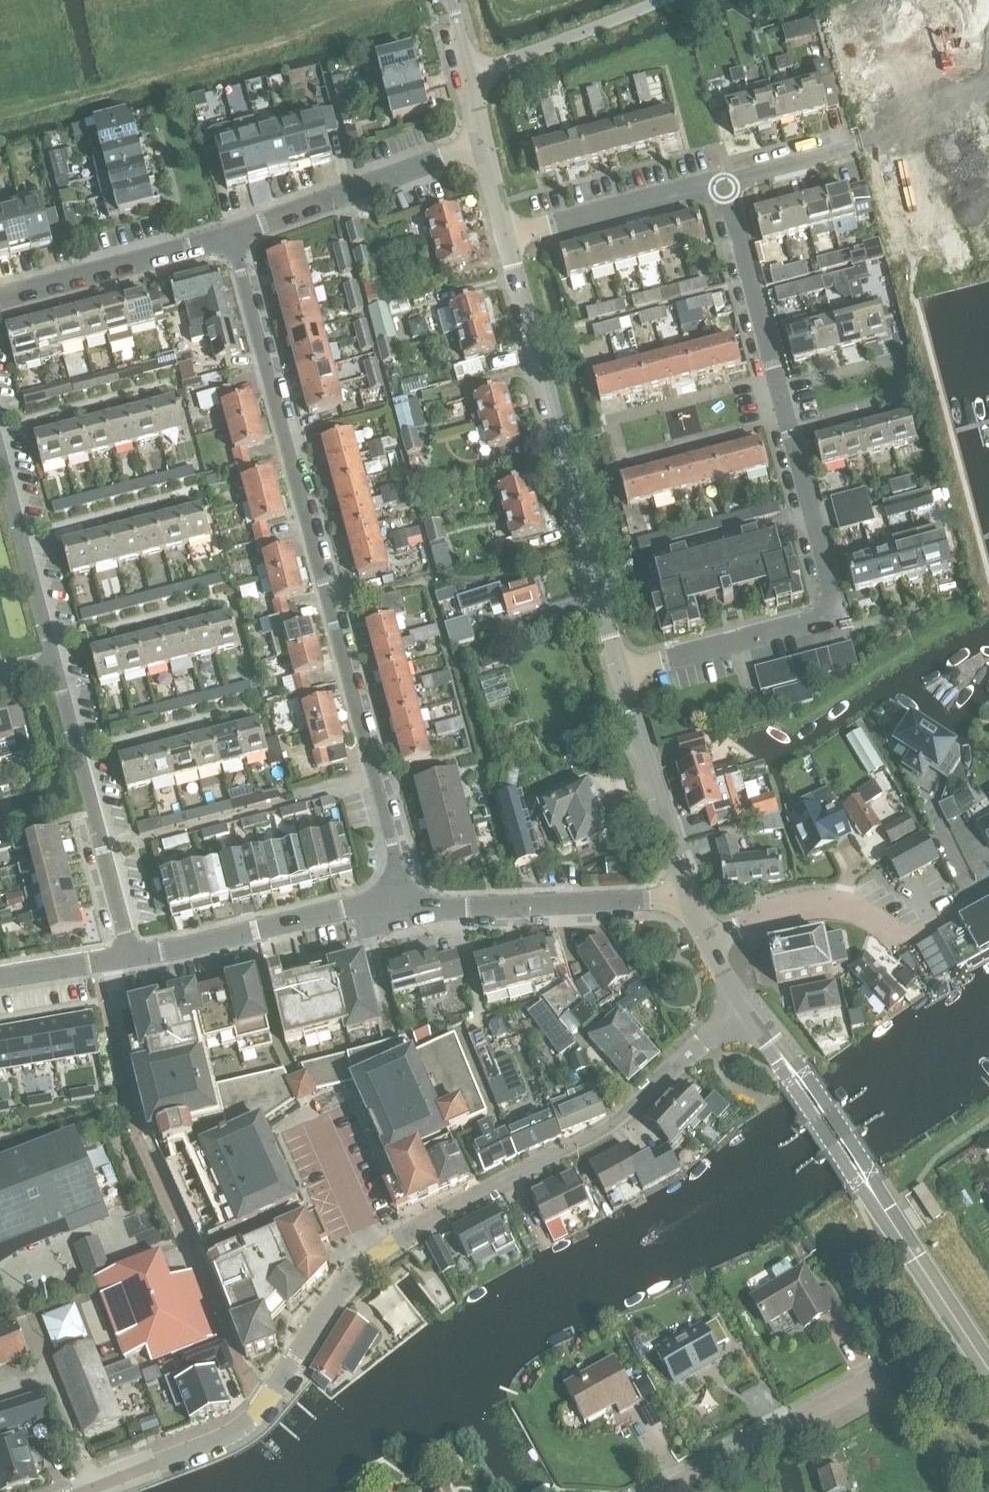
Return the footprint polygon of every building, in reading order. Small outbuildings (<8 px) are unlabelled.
[(939,10),(972,1),(972,0),(937,0),(939,10)] [(950,15),(897,29),(904,56),(920,52),(923,63),(961,53),(950,15)] [(814,26),(813,25),(811,18),(799,22),(801,30),(814,26)] [(758,36),(751,38),(755,52),(762,50),(758,36)] [(378,59),(383,79),(419,70),(418,67),(425,65),(422,57),(416,59),(413,49),(388,56),(386,48),(377,50),(379,58),(378,59)] [(780,72),(792,68),(790,57),(777,60),(780,72)] [(817,72),(794,78),(796,86),(804,117),(840,108),(828,62),(815,65),(817,72)] [(734,84),(746,80),(743,69),(731,73),(734,84)] [(383,79),(389,100),(431,89),(428,77),(421,79),(419,70),(383,79)] [(634,79),(637,92),(648,89),(645,76),(634,79)] [(336,92),(345,90),(342,78),(333,80),(336,92)] [(748,92),(758,129),(781,123),(772,86),(770,81),(747,87),(748,92)] [(772,86),(781,123),(804,117),(796,86),(773,92),(772,86)] [(587,91),(591,104),(602,101),(598,88),(587,91)] [(431,89),(389,100),(394,120),(436,109),(434,100),(427,102),(424,91),(431,89)] [(652,101),(648,89),(637,92),(641,104),(652,101)] [(735,135),(758,129),(748,92),(747,92),(749,98),(727,104),(735,135)] [(338,100),(341,112),(350,110),(347,98),(338,100)] [(541,103),(544,116),(555,113),(552,100),(541,103)] [(600,116),(603,129),(604,129),(611,155),(634,149),(627,123),(611,127),(607,113),(605,114),(602,101),(591,104),(594,117),(600,116)] [(353,122),(350,110),(341,112),(344,124),(353,122)] [(674,110),(651,116),(658,143),(681,137),(674,110)] [(85,123),(94,157),(104,154),(104,155),(139,145),(139,146),(146,144),(144,135),(137,137),(133,123),(131,124),(128,112),(85,123)] [(562,137),(555,113),(544,116),(548,130),(554,128),(556,138),(562,137)] [(333,161),(321,115),(300,121),(312,167),(333,161)] [(634,149),(658,143),(651,116),(627,123),(634,149)] [(291,172),(312,167),(300,121),(279,126),(291,172)] [(355,123),(345,126),(349,143),(359,140),(355,123)] [(291,172),(279,126),(258,132),(270,178),(291,172)] [(225,177),(228,189),(249,183),(237,137),(236,132),(233,128),(228,128),(213,132),(209,135),(208,140),(211,151),(206,153),(213,180),(225,177)] [(604,129),(603,129),(580,135),(587,162),(611,155),(604,129)] [(249,183),(270,178),(258,132),(237,137),(249,183)] [(580,135),(557,141),(564,168),(587,162),(580,135)] [(540,174),(564,168),(557,141),(533,147),(540,174)] [(104,155),(109,174),(151,163),(149,155),(142,157),(139,146),(139,145),(104,155)] [(65,163),(75,161),(71,149),(61,152),(65,163)] [(61,152),(50,155),(51,160),(53,168),(62,165),(65,165),(65,163),(61,152)] [(109,174),(99,177),(105,197),(150,185),(156,184),(151,163),(109,174)] [(65,178),(62,165),(53,168),(56,180),(65,178)] [(153,197),(150,185),(105,197),(110,217),(162,204),(159,195),(153,197)] [(848,187),(825,193),(833,224),(866,216),(859,189),(850,191),(848,187)] [(69,192),(60,194),(63,207),(72,205),(69,192)] [(833,224),(825,193),(802,200),(810,231),(812,240),(836,234),(833,224)] [(951,226),(960,258),(988,250),(988,208),(985,195),(957,202),(963,223),(951,226)] [(42,199),(21,205),(33,251),(54,245),(42,199)] [(802,200),(778,206),(786,237),(810,231),(802,200)] [(33,251),(21,205),(0,210),(0,213),(12,256),(33,251)] [(79,229),(72,205),(63,207),(70,232),(79,229)] [(763,243),(786,237),(778,206),(755,212),(763,243)] [(428,217),(435,242),(465,234),(458,209),(428,217)] [(12,256),(0,213),(0,259),(12,256)] [(698,215),(676,221),(683,249),(706,243),(698,215)] [(683,249),(676,221),(653,227),(660,255),(683,249)] [(348,225),(352,243),(364,240),(359,222),(348,225)] [(653,227),(630,233),(637,261),(660,255),(653,227)] [(637,261),(630,233),(607,239),(614,267),(637,261)] [(472,260),(465,234),(435,242),(441,268),(472,260)] [(607,239),(584,245),(591,273),(614,267),(607,239)] [(335,248),(338,260),(350,257),(347,244),(335,248)] [(561,251),(568,279),(591,273),(584,245),(561,251)] [(864,248),(841,254),(844,265),(867,259),(864,248)] [(269,258),(274,277),(308,268),(303,249),(269,258)] [(355,253),(357,263),(372,259),(369,249),(355,253)] [(820,271),(844,265),(841,254),(817,260),(820,271)] [(354,272),(350,257),(338,260),(342,275),(354,272)] [(374,269),(372,259),(357,263),(360,273),(374,269)] [(854,266),(855,271),(846,273),(849,284),(860,281),(870,278),(866,263),(854,266)] [(806,264),(795,267),(798,278),(809,275),(806,264)] [(775,284),(798,278),(795,267),(772,273),(775,284)] [(313,288),(308,268),(274,277),(279,297),(313,288)] [(177,306),(186,304),(223,294),(226,294),(219,270),(170,282),(177,306)] [(834,275),(822,278),(825,290),(849,284),(846,273),(835,276),(834,275)] [(822,278),(799,284),(802,296),(825,290),(822,278)] [(382,279),(364,284),(371,309),(389,305),(382,279)] [(705,279),(692,283),(695,293),(708,290),(705,279)] [(165,282),(157,284),(159,292),(167,290),(165,282)] [(345,286),(349,299),(360,296),(357,283),(345,286)] [(681,297),(695,293),(692,283),(678,286),(681,297)] [(779,302),(802,296),(799,284),(776,290),(779,302)] [(318,307),(313,288),(279,297),(284,316),(318,307)] [(660,291),(646,295),(649,306),(662,302),(660,291)] [(149,295),(148,292),(124,298),(134,335),(158,329),(156,324),(166,321),(161,298),(159,292),(149,295)] [(224,295),(223,294),(186,304),(192,330),(231,320),(225,295),(224,295)] [(635,309),(649,306),(646,295),(632,298),(635,309)] [(164,309),(172,307),(169,296),(161,298),(164,309)] [(364,310),(360,296),(349,299),(352,313),(364,310)] [(712,296),(699,300),(702,311),(715,307),(712,296)] [(134,335),(124,298),(101,304),(109,336),(108,336),(111,347),(136,341),(134,335)] [(877,298),(854,304),(865,345),(888,339),(877,298)] [(452,307),(459,333),(489,325),(482,299),(452,307)] [(600,303),(599,303),(603,318),(627,311),(624,300),(601,306),(600,303)] [(702,311),(699,300),(686,303),(675,306),(680,323),(704,317),(702,311)] [(590,321),(603,318),(599,303),(597,304),(598,307),(587,310),(590,321)] [(109,336),(101,304),(77,310),(86,342),(108,336),(109,336)] [(854,304),(854,305),(831,311),(842,351),(865,345),(854,304)] [(389,305),(371,309),(370,310),(379,344),(393,340),(397,339),(389,305)] [(318,307),(284,316),(290,336),(323,327),(318,307)] [(665,308),(652,312),(658,333),(656,323),(668,320),(665,308)] [(62,348),(86,342),(77,310),(54,316),(62,348)] [(808,316),(810,325),(818,357),(842,351),(831,311),(833,319),(811,325),(808,316)] [(634,339),(658,333),(652,312),(628,318),(631,328),(631,327),(634,339)] [(54,316),(30,322),(40,362),(64,356),(62,348),(54,316)] [(786,331),(795,364),(818,357),(810,325),(808,316),(784,323),(786,331)] [(631,328),(628,318),(605,325),(608,335),(623,332),(622,330),(631,328)] [(233,319),(231,320),(192,330),(193,331),(190,332),(193,343),(204,340),(203,336),(210,335),(217,361),(243,355),(233,319)] [(27,365),(40,362),(30,322),(7,328),(16,366),(17,369),(20,370),(23,369),(28,368),(27,365)] [(355,325),(359,338),(370,335),(367,322),(355,325)] [(496,350),(489,325),(459,333),(465,358),(496,350)] [(597,339),(608,335),(605,325),(594,328),(597,339)] [(290,336),(295,355),(328,347),(323,327),(290,336)] [(374,349),(370,335),(359,338),(362,352),(374,349)] [(734,338),(711,344),(718,371),(742,365),(734,338)] [(396,349),(393,340),(379,344),(381,353),(396,349)] [(718,371),(711,344),(688,350),(695,378),(718,371)] [(328,347),(295,355),(300,375),(333,366),(328,347)] [(398,360),(396,349),(381,353),(384,364),(398,360)] [(688,350),(664,357),(671,384),(695,378),(688,350)] [(179,367),(175,352),(163,356),(167,370),(179,367)] [(164,359),(141,365),(143,376),(167,370),(163,356),(164,359)] [(648,390),(671,384),(664,357),(641,363),(648,390)] [(365,364),(369,378),(381,374),(377,360),(365,364)] [(624,396),(648,390),(641,363),(617,369),(624,396)] [(143,376),(141,365),(119,371),(121,381),(143,376)] [(183,383),(196,379),(193,366),(180,370),(183,383)] [(300,375),(305,394),(338,386),(333,366),(300,375)] [(624,396),(617,369),(594,375),(601,402),(624,396)] [(119,371),(95,377),(97,388),(121,381),(119,371)] [(365,411),(389,405),(381,374),(369,378),(372,391),(361,394),(365,411)] [(95,377),(72,383),(71,383),(74,394),(97,388),(95,377)] [(389,382),(394,400),(405,397),(400,379),(389,382)] [(71,383),(47,389),(50,400),(74,394),(71,383)] [(310,414),(344,405),(338,386),(305,394),(310,414)] [(224,406),(230,428),(260,420),(254,396),(234,402),(230,387),(217,391),(203,395),(198,396),(203,411),(224,406)] [(27,406),(50,400),(47,389),(25,395),(27,406)] [(506,390),(476,398),(481,416),(472,419),(474,426),(513,415),(506,390)] [(405,397),(394,400),(401,429),(402,434),(415,431),(407,397),(405,397)] [(177,400),(153,406),(161,437),(185,431),(177,400)] [(161,437),(153,406),(129,412),(137,444),(161,437)] [(129,412),(106,418),(114,450),(137,444),(129,412)] [(888,416),(886,421),(894,449),(918,443),(910,414),(899,417),(896,414),(888,416)] [(520,441),(513,415),(474,426),(483,424),(489,449),(520,441)] [(114,450),(106,418),(82,424),(90,456),(114,450)] [(266,443),(260,420),(230,428),(236,450),(234,451),(238,466),(251,463),(247,448),(266,443)] [(886,421),(862,427),(870,455),(894,449),(886,421)] [(82,424),(58,430),(66,462),(90,456),(82,424)] [(862,427),(839,433),(846,462),(870,455),(862,427)] [(43,468),(66,462),(58,430),(35,437),(43,468)] [(402,434),(405,444),(419,440),(417,430),(415,431),(402,434)] [(353,433),(323,441),(329,464),(359,456),(353,433)] [(822,468),(846,462),(839,433),(815,440),(822,468)] [(384,450),(397,447),(395,438),(368,445),(371,453),(384,450)] [(422,450),(419,440),(405,444),(408,454),(422,450)] [(762,442),(739,448),(746,475),(769,469),(762,442)] [(746,475),(739,448),(715,455),(722,482),(746,475)] [(329,464),(335,487),(365,479),(362,465),(373,462),(386,459),(384,450),(371,453),(359,456),(329,464)] [(715,455),(691,461),(699,488),(722,482),(715,455)] [(183,470),(170,473),(173,483),(201,475),(199,467),(194,469),(191,460),(181,463),(183,470)] [(699,488),(691,461),(668,467),(675,494),(699,488)] [(244,481),(250,503),(280,495),(274,472),(254,477),(251,463),(238,466),(242,481),(244,481)] [(668,467),(644,473),(652,500),(675,494),(668,467)] [(157,470),(159,476),(147,479),(149,489),(173,483),(170,473),(168,468),(157,470)] [(416,475),(414,479),(426,484),(428,485),(433,474),(419,468),(416,475)] [(628,507),(652,500),(644,473),(621,479),(628,507)] [(211,490),(221,488),(217,476),(208,478),(211,490)] [(914,477),(902,480),(905,493),(917,490),(914,477)] [(147,479),(123,485),(126,495),(149,489),(147,479)] [(335,487),(341,509),(371,502),(365,479),(335,487)] [(500,488),(507,514),(536,506),(529,480),(500,488)] [(894,496),(905,493),(902,480),(890,483),(894,496)] [(380,490),(383,499),(396,495),(396,496),(410,493),(408,483),(380,490)] [(126,495),(123,485),(99,491),(102,501),(126,495)] [(867,489),(854,492),(857,505),(871,501),(867,489)] [(99,491),(76,498),(78,507),(102,501),(99,491)] [(834,511),(857,505),(854,492),(831,498),(834,511)] [(286,518),(280,495),(250,503),(255,525),(253,526),(258,541),(270,538),(267,524),(286,518)] [(371,502),(341,509),(347,532),(377,524),(374,512),(386,509),(386,507),(399,504),(396,496),(396,495),(383,499),(371,502)] [(887,519),(899,516),(911,513),(908,500),(907,496),(891,500),(883,502),(887,519)] [(923,510),(919,497),(908,500),(911,513),(923,510)] [(55,513),(78,507),(76,498),(52,504),(55,513)] [(737,515),(735,509),(730,510),(734,526),(757,520),(755,510),(753,503),(741,506),(742,513),(737,515)] [(778,504),(755,510),(757,520),(781,514),(778,504)] [(543,532),(536,506),(507,514),(513,540),(543,532)] [(205,507),(181,513),(189,545),(213,539),(205,507)] [(709,522),(708,523),(710,532),(734,526),(730,510),(729,511),(729,508),(725,509),(727,518),(714,521),(712,510),(706,512),(709,522)] [(873,509),(861,512),(864,525),(876,522),(873,509)] [(840,531),(864,525),(861,512),(837,519),(840,531)] [(189,545),(181,513),(157,519),(166,551),(189,545)] [(157,519),(134,525),(142,557),(166,551),(157,519)] [(426,525),(429,535),(444,531),(441,521),(426,525)] [(710,532),(708,523),(684,529),(687,539),(710,532)] [(347,532),(353,555),(383,547),(377,524),(347,532)] [(142,557),(134,525),(110,532),(118,563),(142,557)] [(684,529),(661,535),(663,545),(687,539),(684,529)] [(941,529),(917,536),(927,572),(929,572),(933,576),(942,573),(943,568),(951,566),(941,529)] [(446,541),(444,531),(429,535),(432,545),(446,541)] [(110,532),(86,538),(95,570),(118,563),(110,532)] [(392,535),(394,544),(421,537),(421,536),(417,537),(408,540),(406,532),(392,535)] [(659,620),(663,635),(674,632),(675,635),(676,634),(674,627),(687,623),(689,631),(690,631),(689,628),(700,626),(694,605),(700,603),(700,604),(717,600),(717,599),(723,597),(725,604),(734,601),(733,595),(739,593),(739,594),(755,590),(755,589),(761,587),(767,608),(777,605),(778,608),(779,608),(777,600),(790,596),(792,604),(793,604),(792,601),(803,598),(799,583),(801,583),(797,567),(795,568),(791,553),(780,555),(778,550),(780,550),(777,540),(776,540),(774,533),(758,536),(758,534),(742,538),(743,541),(688,555),(687,553),(671,557),(672,559),(657,563),(658,571),(650,573),(652,583),(661,581),(662,586),(651,589),(655,604),(653,605),(657,620),(659,620)] [(640,551),(663,545),(661,535),(638,541),(640,551)] [(918,580),(920,574),(927,572),(917,536),(894,542),(904,579),(906,578),(910,582),(918,580)] [(422,537),(421,537),(394,544),(396,552),(411,549),(410,547),(424,544),(422,537)] [(71,576),(95,570),(86,538),(63,544),(71,576)] [(264,556),(270,579),(299,571),(293,547),(274,552),(270,538),(258,541),(262,557),(264,556)] [(870,548),(872,556),(880,585),(904,579),(894,542),(870,548)] [(432,548),(439,575),(455,571),(448,544),(432,548)] [(389,570),(383,547),(353,555),(359,578),(389,570)] [(846,555),(856,591),(880,585),(872,556),(870,548),(846,555)] [(195,568),(198,581),(201,590),(224,584),(221,574),(205,579),(201,567),(195,568)] [(276,608),(278,617),(290,614),(286,599),(305,594),(299,571),(270,579),(276,601),(274,602),(276,608)] [(198,581),(175,587),(177,596),(201,590),(198,581)] [(542,607),(535,582),(502,592),(500,585),(459,596),(464,613),(492,604),(494,610),(505,607),(508,617),(542,607)] [(175,587),(151,593),(154,603),(177,596),(175,587)] [(456,587),(436,594),(439,606),(459,599),(456,587)] [(154,603),(151,593),(128,599),(130,609),(154,603)] [(402,594),(372,602),(377,623),(395,618),(395,619),(408,616),(402,594)] [(128,599),(104,605),(106,615),(130,609),(128,599)] [(83,621),(106,615),(104,605),(81,611),(83,621)] [(252,608),(244,610),(248,623),(256,621),(252,608)] [(313,623),(294,628),(290,614),(278,617),(281,632),(284,631),(290,654),(319,646),(313,623)] [(233,615),(210,621),(218,653),(242,647),(233,615)] [(475,640),(468,617),(446,624),(452,646),(475,640)] [(368,625),(374,648),(401,641),(395,619),(395,618),(377,623),(368,625)] [(186,627),(194,659),(218,653),(210,621),(186,627)] [(186,627),(162,633),(170,665),(194,659),(186,627)] [(437,627),(424,630),(427,641),(440,637),(437,627)] [(411,634),(413,638),(415,644),(427,641),(424,630),(411,634)] [(170,665),(162,633),(138,639),(147,671),(170,665)] [(401,641),(374,648),(380,672),(407,665),(403,651),(416,648),(415,644),(413,638),(401,641)] [(138,639),(115,645),(123,677),(147,671),(138,639)] [(846,670),(859,667),(852,644),(840,647),(846,670)] [(99,683),(123,677),(115,645),(91,651),(99,683)] [(306,674),(325,669),(319,646),(290,654),(296,676),(283,680),(287,695),(298,692),(310,689),(306,674)] [(846,670),(840,647),(828,650),(834,674),(846,670)] [(834,674),(828,650),(815,653),(821,677),(834,674)] [(502,664),(497,651),(480,657),(485,670),(502,664)] [(821,677),(815,653),(804,656),(810,680),(821,677)] [(810,680),(804,656),(792,659),(798,683),(810,680)] [(798,683),(792,659),(780,662),(786,686),(798,683)] [(786,686),(780,662),(768,666),(774,689),(786,686)] [(380,672),(387,695),(413,688),(407,665),(380,672)] [(768,666),(755,669),(762,692),(774,689),(768,666)] [(423,681),(424,685),(450,678),(449,674),(423,681)] [(452,683),(450,678),(424,685),(425,690),(452,683)] [(250,682),(227,688),(230,698),(253,692),(250,682)] [(778,711),(815,701),(810,683),(774,693),(778,711)] [(230,698),(227,688),(204,694),(206,704),(230,698)] [(413,688),(387,695),(393,719),(420,711),(413,688)] [(314,703),(310,689),(298,692),(302,707),(304,706),(310,729),(339,721),(333,698),(314,703)] [(204,694),(180,700),(182,710),(206,704),(204,694)] [(182,710),(180,700),(156,706),(159,716),(182,710)] [(156,706),(133,712),(135,722),(159,716),(156,706)] [(2,761),(3,761),(33,753),(21,708),(9,711),(8,710),(0,712),(0,762),(2,761)] [(393,719),(399,742),(426,735),(420,711),(393,719)] [(112,728),(135,722),(133,712),(109,718),(112,728)] [(914,718),(914,717),(906,721),(901,727),(897,735),(897,744),(898,743),(914,753),(905,766),(923,777),(931,764),(950,777),(961,760),(960,749),(914,719),(914,718)] [(435,726),(437,732),(463,725),(462,719),(435,726)] [(346,745),(339,721),(310,729),(316,752),(314,752),(318,768),(349,760),(345,745),(346,745)] [(261,722),(238,728),(246,760),(269,754),(272,766),(284,763),(278,740),(267,742),(261,722)] [(464,730),(463,725),(437,732),(438,737),(464,730)] [(246,760),(238,728),(214,735),(222,766),(246,760)] [(882,767),(861,730),(848,738),(869,775),(882,767)] [(214,735),(190,741),(199,772),(222,766),(214,735)] [(432,758),(426,735),(399,742),(405,765),(432,758)] [(687,765),(678,768),(685,791),(742,775),(739,764),(713,771),(708,752),(703,735),(678,742),(683,760),(686,759),(687,765)] [(199,772),(190,741),(167,747),(175,779),(199,772)] [(167,747),(143,753),(151,785),(175,779),(167,747)] [(128,791),(151,785),(143,753),(119,759),(128,791)] [(416,783),(423,809),(460,800),(454,775),(459,773),(458,772),(416,783)] [(0,775),(0,787),(1,790),(10,787),(6,773),(0,775)] [(742,775),(685,791),(692,815),(708,810),(710,817),(713,826),(744,817),(741,808),(737,792),(746,789),(742,775)] [(882,826),(868,805),(883,795),(875,781),(858,792),(860,796),(844,806),(864,838),(882,826)] [(577,848),(612,832),(589,783),(540,806),(552,833),(555,831),(564,849),(575,844),(577,848)] [(262,789),(255,791),(256,795),(259,805),(280,799),(278,790),(263,793),(262,789)] [(812,797),(817,808),(791,820),(809,857),(812,856),(817,857),(822,854),(825,850),(838,844),(836,840),(850,834),(829,789),(812,797)] [(522,792),(496,799),(515,867),(541,860),(522,792)] [(256,795),(232,801),(235,811),(259,805),(256,795)] [(219,805),(216,797),(207,799),(211,817),(235,811),(232,801),(219,805)] [(324,809),(337,806),(334,797),(322,800),(324,809)] [(965,797),(957,802),(962,812),(971,807),(965,797)] [(208,808),(185,814),(188,823),(211,817),(207,799),(206,799),(208,808)] [(467,826),(460,800),(423,809),(430,835),(467,826)] [(761,819),(786,812),(782,800),(758,807),(761,819)] [(297,816),(309,813),(306,805),(295,808),(297,816)] [(295,808),(282,811),(284,819),(297,816),(295,808)] [(490,809),(483,811),(485,818),(492,817),(490,809)] [(162,817),(161,818),(164,830),(188,823),(185,814),(162,819),(162,817)] [(772,816),(773,828),(783,827),(783,825),(779,814),(772,816)] [(256,827),(269,824),(267,815),(254,818),(256,827)] [(892,844),(916,832),(908,817),(884,830),(892,844)] [(164,830),(161,818),(137,824),(141,836),(164,830)] [(254,818),(242,821),(244,830),(256,827),(254,818)] [(979,825),(988,841),(988,819),(979,825)] [(321,827),(323,837),(333,878),(353,873),(341,823),(321,827)] [(218,837),(230,834),(228,826),(216,828),(218,837)] [(473,851),(467,826),(430,835),(437,862),(443,860),(446,870),(481,861),(478,850),(473,851)] [(216,828),(202,832),(205,841),(218,837),(216,828)] [(0,841),(0,851),(14,848),(15,851),(30,847),(34,862),(35,865),(66,857),(66,854),(60,832),(28,839),(28,838),(13,842),(12,838),(0,841)] [(887,856),(901,881),(938,860),(925,835),(887,856)] [(179,847),(190,844),(188,836),(177,839),(179,847)] [(313,883),(333,878),(323,837),(303,842),(313,883)] [(724,888),(785,882),(782,854),(741,858),(734,837),(717,841),(720,850),(724,888)] [(177,839),(163,842),(165,851),(179,847),(177,839)] [(293,888),(311,883),(313,883),(303,842),(283,847),(293,888)] [(281,891),(291,888),(293,888),(283,847),(263,852),(273,893),(281,891)] [(263,852),(243,857),(253,898),(273,893),(263,852)] [(19,866),(1,871),(3,880),(21,875),(36,872),(40,886),(41,889),(72,881),(72,878),(66,857),(35,865),(34,862),(19,866)] [(253,898),(243,857),(223,861),(233,903),(253,898)] [(233,903),(223,861),(203,866),(213,908),(214,908),(221,906),(220,899),(231,896),(232,903),(233,903)] [(203,866),(183,871),(191,906),(193,913),(213,908),(203,866)] [(180,909),(191,906),(183,871),(163,876),(173,918),(182,915),(180,909)] [(40,886),(25,890),(27,899),(42,896),(46,910),(47,913),(78,905),(78,902),(72,881),(41,889),(40,886)] [(31,916),(19,919),(21,926),(33,923),(33,924),(48,920),(53,937),(84,930),(78,905),(47,913),(46,910),(31,914),(31,916)] [(941,933),(945,940),(938,944),(951,968),(958,964),(960,968),(980,957),(977,951),(988,944),(988,906),(941,933)] [(11,910),(0,913),(3,922),(14,920),(11,910)] [(831,967),(848,964),(842,935),(826,939),(824,934),(769,945),(777,983),(778,983),(832,971),(831,967)] [(604,939),(580,955),(593,974),(576,986),(592,1009),(599,1004),(601,1008),(615,998),(609,990),(629,977),(604,939)] [(545,941),(522,948),(532,985),(556,979),(551,963),(557,961),(552,941),(546,943),(545,941)] [(532,985),(522,948),(498,954),(508,992),(511,1001),(523,998),(520,989),(532,985)] [(413,960),(421,990),(424,1001),(448,995),(445,983),(464,978),(457,952),(438,957),(437,953),(413,960)] [(485,998),(508,992),(498,954),(475,961),(485,998)] [(849,969),(890,1012),(906,997),(865,954),(849,969)] [(271,980),(258,984),(261,997),(274,993),(286,1043),(347,1028),(348,1034),(381,1026),(368,971),(365,960),(354,962),(354,961),(342,964),(342,965),(303,975),(302,975),(291,978),(284,979),(282,969),(281,969),(280,969),(269,972),(271,980)] [(394,997),(421,990),(413,960),(386,967),(394,997)] [(906,970),(897,979),(910,992),(919,983),(906,970)] [(133,1006),(141,1042),(130,1045),(152,1130),(161,1128),(165,1147),(194,1140),(190,1121),(217,1115),(197,1027),(203,1026),(207,1042),(222,1038),(224,1048),(239,1044),(241,1054),(273,1046),(261,997),(258,984),(256,975),(229,982),(231,987),(197,995),(196,990),(172,996),(173,1001),(161,1004),(159,999),(133,1006)] [(572,980),(563,986),(576,1008),(585,1000),(572,980)] [(641,981),(629,989),(634,995),(637,1001),(638,1001),(649,993),(641,981)] [(791,992),(794,1004),(797,1018),(840,1008),(835,983),(791,992)] [(563,986),(553,992),(568,1015),(576,1008),(563,986)] [(553,992),(543,998),(561,1021),(568,1015),(553,992)] [(634,995),(617,1007),(622,1013),(637,1001),(634,995)] [(543,1003),(527,1015),(560,1057),(576,1045),(543,1003)] [(572,1017),(584,1030),(598,1017),(587,1004),(572,1017)] [(620,1011),(609,1021),(590,1038),(629,1082),(629,1083),(660,1057),(640,1034),(644,1030),(627,1011),(623,1015),(620,1011)] [(93,1014),(70,1018),(77,1058),(100,1055),(93,1014)] [(461,1016),(450,1021),(453,1028),(464,1023),(461,1016)] [(70,1018),(49,1021),(56,1062),(77,1058),(70,1018)] [(49,1021),(28,1025),(35,1066),(56,1062),(49,1021)] [(428,1021),(410,1029),(417,1045),(435,1037),(428,1021)] [(28,1025),(7,1029),(14,1069),(35,1066),(28,1025)] [(0,1030),(0,1072),(14,1069),(7,1029),(0,1030)] [(484,1031),(470,1036),(498,1108),(527,1096),(511,1055),(496,1061),(484,1031)] [(405,1041),(386,1046),(302,1066),(314,1093),(355,1083),(361,1097),(398,1180),(386,1185),(398,1212),(450,1189),(450,1190),(461,1185),(460,1184),(469,1180),(448,1133),(488,1115),(454,1037),(411,1056),(405,1041)] [(580,1053),(570,1057),(576,1072),(586,1068),(580,1053)] [(228,1133),(231,1139),(263,1124),(297,1101),(284,1071),(217,1087),(228,1133)] [(563,1132),(606,1115),(594,1084),(566,1095),(567,1099),(552,1105),(563,1132)] [(681,1084),(664,1103),(689,1126),(697,1117),(699,1118),(707,1109),(681,1084)] [(95,1089),(83,1091),(84,1099),(96,1097),(95,1089)] [(83,1091),(71,1093),(73,1100),(84,1099),(83,1091)] [(848,1100),(843,1091),(836,1096),(843,1106),(848,1100)] [(52,1096),(40,1098),(42,1106),(53,1104),(52,1096)] [(40,1098),(29,1100),(30,1108),(42,1106),(40,1098)] [(0,1105),(0,1113),(11,1111),(9,1103),(0,1105)] [(680,1136),(689,1126),(664,1103),(646,1122),(670,1143),(668,1145),(653,1153),(654,1154),(667,1179),(680,1171),(672,1155),(686,1142),(681,1137),(680,1136)] [(518,1155),(561,1137),(551,1113),(542,1117),(540,1111),(518,1121),(520,1126),(508,1132),(518,1155)] [(517,1156),(505,1133),(499,1136),(492,1121),(478,1128),(485,1143),(473,1149),(485,1172),(517,1156)] [(188,1178),(186,1173),(199,1167),(205,1179),(274,1149),(271,1143),(272,1142),(269,1136),(267,1130),(266,1130),(263,1124),(231,1139),(228,1133),(220,1137),(222,1140),(166,1165),(175,1184),(188,1178)] [(0,1163),(0,1249),(102,1210),(103,1210),(74,1134),(18,1155),(4,1161),(0,1163)] [(640,1184),(644,1191),(667,1179),(654,1154),(635,1164),(625,1145),(590,1164),(606,1194),(631,1181),(634,1187),(640,1184)] [(284,1169),(278,1156),(277,1156),(274,1149),(205,1179),(212,1194),(198,1200),(196,1195),(182,1201),(191,1220),(218,1208),(287,1177),(283,1169),(284,1169)] [(545,1226),(590,1204),(574,1172),(529,1193),(545,1226)] [(218,1208),(224,1221),(210,1227),(207,1221),(194,1227),(202,1246),(262,1220),(277,1214),(277,1213),(298,1203),(295,1195),(296,1195),(290,1182),(289,1183),(287,1177),(218,1208)] [(915,1192),(934,1221),(942,1216),(923,1187),(915,1192)] [(454,1230),(454,1231),(469,1259),(492,1246),(497,1255),(515,1246),(496,1208),(454,1230)] [(237,1331),(236,1331),(247,1359),(278,1347),(266,1318),(281,1303),(290,1311),(329,1271),(318,1248),(329,1243),(317,1214),(278,1232),(278,1233),(241,1249),(241,1248),(230,1253),(228,1247),(219,1252),(221,1257),(210,1262),(216,1278),(217,1278),(237,1331)] [(515,1227),(527,1250),(538,1244),(526,1222),(515,1227)] [(111,1268),(99,1238),(75,1247),(86,1277),(111,1268)] [(428,1245),(444,1275),(456,1269),(441,1238),(428,1245)] [(147,1350),(152,1363),(209,1341),(217,1338),(192,1272),(172,1280),(162,1253),(116,1271),(116,1270),(103,1275),(94,1279),(125,1358),(147,1350)] [(773,1273),(778,1283),(753,1298),(768,1324),(794,1308),(805,1327),(840,1307),(829,1287),(819,1293),(804,1267),(801,1269),(795,1273),(789,1263),(785,1262),(774,1269),(773,1273)] [(55,1359),(85,1436),(122,1421),(93,1345),(87,1347),(84,1338),(86,1335),(76,1309),(72,1308),(47,1317),(46,1321),(56,1346),(59,1347),(62,1356),(55,1359)] [(349,1311),(315,1370),(335,1381),(335,1380),(342,1369),(352,1376),(379,1333),(369,1326),(369,1325),(349,1311)] [(0,1327),(0,1366),(29,1355),(16,1321),(0,1327)] [(704,1326),(658,1353),(675,1384),(721,1358),(716,1349),(729,1342),(718,1321),(705,1328),(704,1326)] [(859,1339),(868,1334),(861,1323),(852,1328),(859,1339)] [(191,1371),(167,1380),(168,1381),(178,1409),(186,1406),(192,1422),(230,1407),(216,1369),(201,1375),(198,1367),(218,1359),(222,1371),(233,1366),(225,1343),(186,1358),(187,1361),(190,1368),(191,1371)] [(135,1370),(133,1365),(131,1359),(122,1362),(126,1373),(135,1370)] [(621,1413),(639,1403),(615,1360),(587,1375),(565,1387),(578,1408),(585,1422),(616,1405),(621,1413)] [(109,1380),(126,1373),(122,1362),(105,1369),(109,1380)] [(654,1392),(647,1379),(634,1386),(641,1398),(654,1392)] [(2,1491),(7,1491),(37,1483),(33,1469),(36,1468),(38,1465),(36,1458),(33,1456),(29,1457),(23,1439),(22,1439),(19,1429),(51,1419),(42,1394),(0,1407),(0,1485),(2,1491)] [(155,1417),(139,1423),(144,1433),(159,1427),(155,1417)] [(824,1491),(845,1491),(849,1491),(843,1468),(819,1475),(824,1491)]
